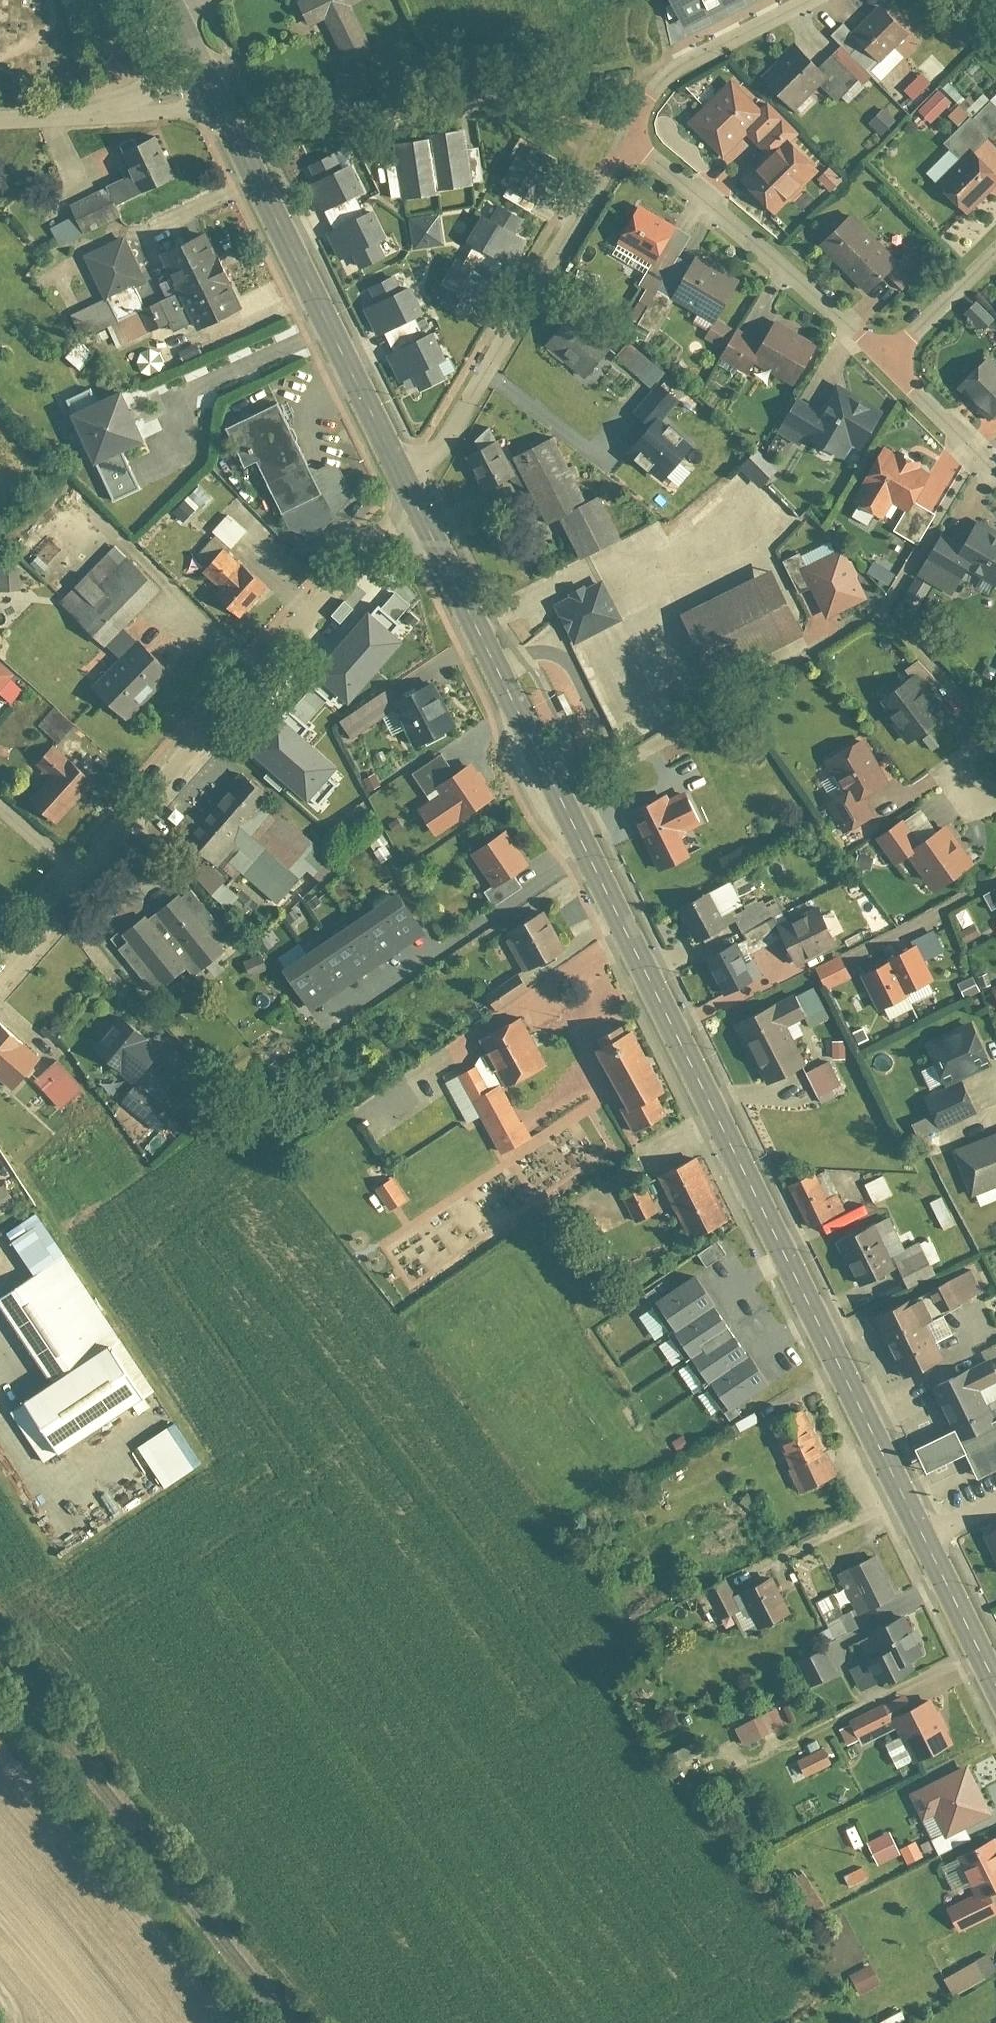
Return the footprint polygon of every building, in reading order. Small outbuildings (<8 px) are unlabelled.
[(287,4),(299,29),(317,21),(338,68),(366,55),(346,10),(368,0),(296,0),(287,4)] [(683,22),(727,0),(671,0),(683,22)] [(865,0),(859,0),(835,19),(863,53),(890,32),(865,0)] [(786,32),(748,67),(779,101),(818,66),(786,32)] [(736,124),(744,133),(768,111),(754,95),(745,103),(721,75),(677,115),(708,149),(736,124)] [(922,85),(904,102),(916,115),(935,98),(922,85)] [(888,108),(875,124),(887,134),(900,119),(888,108)] [(809,158),(768,111),(744,133),(757,147),(730,170),(758,202),(809,158)] [(166,175),(140,122),(101,140),(116,170),(54,199),(58,208),(30,222),(37,236),(166,175)] [(464,132),(431,137),(439,191),(472,186),(464,132)] [(429,137),(395,141),(403,202),(436,197),(429,137)] [(962,139),(925,174),(955,206),(992,171),(962,139)] [(564,160),(538,144),(529,159),(518,153),(503,179),(510,183),(540,201),(548,205),(564,179),(556,174),(564,160)] [(335,153),(307,166),(314,182),(303,187),(316,214),(324,211),(355,196),(363,192),(350,164),(342,168),(335,153)] [(835,166),(822,178),(835,192),(848,180),(835,166)] [(499,201),(529,219),(540,201),(510,183),(499,201)] [(332,230),(363,215),(355,196),(324,211),(332,230)] [(660,221),(628,198),(601,236),(634,259),(647,240),(660,221)] [(844,206),(806,239),(848,286),(886,252),(844,206)] [(526,223),(500,207),(491,222),(480,216),(465,242),(472,246),(501,264),(510,269),(526,242),(518,237),(526,223)] [(332,230),(327,232),(340,260),(352,255),(359,269),(384,258),(377,242),(386,237),(373,211),(363,215),(332,230)] [(440,215),(408,218),(412,250),(443,247),(440,215)] [(204,222),(148,248),(182,321),(238,295),(204,222)] [(900,238),(886,252),(895,262),(910,248),(900,238)] [(665,251),(647,240),(617,288),(634,299),(643,286),(665,251)] [(123,241),(86,258),(106,300),(133,287),(142,282),(123,241)] [(461,264),(491,282),(501,264),(472,246),(461,264)] [(726,273),(684,248),(657,295),(698,320),(726,273)] [(461,264),(456,261),(440,288),(452,295),(444,309),(468,323),(477,308),(485,313),(500,287),(491,282),(461,264)] [(155,304),(168,299),(158,271),(149,274),(154,289),(150,291),(155,304)] [(395,276),(367,289),(375,305),(363,310),(376,337),(384,334),(415,319),(424,315),(411,287),(402,291),(395,276)] [(637,326),(657,295),(643,286),(623,318),(637,326)] [(144,310),(133,287),(106,300),(70,316),(81,339),(144,310)] [(986,300),(995,311),(995,290),(986,300)] [(805,338),(763,313),(740,353),(782,377),(805,338)] [(573,316),(542,356),(583,388),(614,348),(573,316)] [(393,352),(424,338),(415,319),(384,334),(393,352)] [(732,364),(750,333),(728,320),(710,351),(732,364)] [(393,352),(387,355),(400,383),(412,377),(419,392),(445,380),(437,364),(446,360),(434,333),(424,338),(393,352)] [(83,340),(70,356),(85,369),(99,354),(83,340)] [(653,387),(667,372),(634,341),(620,356),(653,387)] [(944,376),(981,416),(995,403),(995,365),(978,345),(944,376)] [(145,349),(141,368),(162,373),(167,354),(145,349)] [(871,402),(821,377),(807,403),(786,392),(774,415),(800,428),(796,436),(826,452),(833,440),(847,448),(871,402)] [(124,461),(151,448),(119,383),(81,401),(97,433),(73,445),(97,494),(132,477),(124,461)] [(268,395),(211,422),(229,459),(242,453),(268,508),(311,488),(268,395)] [(545,422),(505,442),(557,549),(597,529),(545,422)] [(718,457),(692,424),(651,456),(677,488),(718,457)] [(492,435),(456,451),(477,499),(513,483),(492,435)] [(917,460),(872,438),(840,501),(864,512),(874,492),(896,503),(917,460)] [(746,468),(767,488),(784,469),(763,449),(746,468)] [(929,529),(909,562),(944,582),(953,567),(979,583),(995,555),(995,536),(963,516),(948,540),(929,529)] [(92,642),(147,586),(100,541),(46,597),(92,642)] [(254,583),(214,542),(191,565),(211,584),(203,592),(224,613),(254,583)] [(861,598),(840,555),(806,571),(827,614),(861,598)] [(4,565),(3,589),(24,589),(24,566),(4,565)] [(748,572),(677,607),(709,670),(780,635),(748,572)] [(601,590),(558,612),(576,647),(619,626),(601,590)] [(398,625),(378,607),(308,685),(330,704),(339,694),(347,700),(398,643),(389,636),(398,625)] [(160,670),(124,635),(79,680),(115,715),(160,670)] [(12,677),(0,665),(0,690),(12,677)] [(677,665),(661,674),(673,697),(689,688),(677,665)] [(421,676),(386,696),(411,739),(446,719),(421,676)] [(942,718),(911,678),(879,702),(910,742),(942,718)] [(371,687),(341,706),(349,720),(379,701),(371,687)] [(938,704),(937,705),(952,721),(938,734),(947,744),(962,729),(938,704)] [(63,743),(79,724),(58,706),(42,725),(63,743)] [(308,728),(287,710),(252,749),(318,806),(336,785),(326,776),(332,768),(299,739),(308,728)] [(42,814),(84,773),(43,732),(23,751),(41,769),(19,791),(42,814)] [(889,787),(860,739),(822,762),(841,791),(822,802),(843,836),(868,821),(859,806),(889,787)] [(463,753),(441,766),(430,748),(400,766),(412,786),(422,780),(427,789),(404,804),(421,831),(486,790),(463,753)] [(224,771),(164,836),(179,849),(185,843),(199,856),(206,848),(272,907),(301,874),(315,887),(332,869),(224,771)] [(648,794),(617,809),(644,862),(671,849),(661,829),(685,817),(673,792),(653,803),(648,794)] [(959,859),(930,815),(903,832),(891,813),(863,832),(881,859),(895,850),(918,886),(959,859)] [(494,825),(457,850),(479,881),(516,856),(494,825)] [(503,883),(496,873),(472,889),(479,900),(503,883)] [(755,876),(740,880),(743,892),(758,887),(755,876)] [(176,879),(100,939),(143,993),(219,934),(176,879)] [(720,882),(671,907),(688,943),(715,929),(709,918),(732,906),(720,882)] [(995,925),(995,924),(995,890),(982,896),(995,925)] [(433,935),(407,895),(312,955),(305,943),(283,957),(317,1009),(433,935)] [(534,907),(497,929),(518,965),(555,944),(534,907)] [(767,909),(731,926),(737,940),(774,923),(767,909)] [(820,914),(780,934),(796,965),(835,945),(820,914)] [(906,938),(878,951),(897,990),(924,978),(906,938)] [(744,944),(707,961),(725,999),(762,982),(744,944)] [(878,951),(851,963),(869,1003),(897,990),(878,951)] [(830,988),(856,977),(846,954),(820,965),(830,988)] [(478,1012),(513,986),(502,973),(468,999),(478,1012)] [(995,1000),(995,976),(972,986),(981,1006),(995,1000)] [(811,984),(790,994),(800,1015),(811,1037),(832,1027),(811,984)] [(790,994),(732,1023),(760,1081),(797,1062),(778,1026),(800,1015),(790,994)] [(137,1036),(105,1012),(82,1043),(115,1067),(137,1036)] [(544,1063),(517,1012),(474,1035),(502,1086),(544,1063)] [(666,1101),(619,1012),(580,1033),(627,1122),(666,1101)] [(972,1012),(916,1038),(934,1077),(990,1051),(972,1012)] [(0,1030),(0,1082),(26,1053),(0,1030)] [(72,1083),(44,1054),(23,1074),(50,1103),(72,1083)] [(826,1058),(796,1071),(808,1098),(837,1085),(826,1058)] [(469,1063),(449,1075),(492,1145),(512,1133),(469,1063)] [(966,1100),(953,1074),(912,1093),(925,1119),(966,1100)] [(163,1103),(129,1076),(110,1099),(144,1127),(163,1103)] [(934,1116),(918,1125),(924,1136),(940,1127),(934,1116)] [(939,1144),(959,1191),(995,1176),(995,1121),(939,1144)] [(689,1151),(652,1169),(683,1232),(720,1213),(689,1151)] [(808,1173),(783,1185),(800,1223),(826,1211),(823,1204),(837,1198),(832,1188),(818,1194),(808,1173)] [(878,1203),(897,1195),(888,1175),(869,1184),(878,1203)] [(380,1189),(396,1212),(413,1200),(397,1177),(380,1189)] [(637,1182),(615,1194),(628,1220),(651,1208),(637,1182)] [(938,1200),(947,1228),(957,1225),(948,1197),(938,1200)] [(881,1219),(831,1245),(853,1289),(888,1271),(873,1241),(888,1233),(881,1219)] [(917,1236),(888,1251),(899,1272),(928,1256),(917,1236)] [(723,1242),(704,1252),(711,1265),(730,1254),(723,1242)] [(53,1249),(0,1283),(0,1323),(36,1378),(0,1401),(0,1408),(21,1440),(33,1432),(44,1449),(142,1386),(53,1249)] [(959,1268),(914,1291),(925,1312),(969,1289),(959,1268)] [(767,1384),(696,1278),(652,1307),(724,1413),(767,1384)] [(914,1291),(877,1310),(907,1367),(944,1348),(925,1312),(914,1291)] [(926,1383),(953,1438),(995,1418),(995,1394),(979,1358),(926,1383)] [(826,1476),(794,1412),(762,1429),(794,1493),(826,1476)] [(953,1438),(969,1472),(995,1459),(995,1418),(953,1438)] [(171,1488),(208,1463),(179,1422),(143,1447),(171,1488)] [(968,1531),(990,1570),(995,1567),(995,1516),(968,1531)] [(835,1570),(856,1609),(888,1593),(868,1553),(835,1570)] [(785,1578),(756,1593),(776,1632),(805,1617),(785,1578)] [(739,1584),(718,1595),(735,1625),(755,1614),(739,1584)] [(833,1624),(840,1638),(863,1625),(855,1611),(833,1624)] [(924,1652),(905,1617),(869,1637),(888,1671),(924,1652)] [(857,1647),(850,1634),(830,1645),(837,1658),(857,1647)] [(874,1678),(862,1657),(850,1664),(862,1685),(874,1678)] [(901,1756),(952,1730),(930,1688),(900,1704),(909,1721),(889,1732),(901,1756)] [(869,1697),(838,1713),(848,1733),(880,1717),(869,1697)] [(741,1723),(747,1743),(787,1729),(781,1709),(741,1723)] [(823,1746),(800,1759),(807,1772),(831,1760),(823,1746)] [(992,1810),(968,1759),(906,1789),(931,1840),(992,1810)] [(872,1841),(883,1865),(906,1854),(895,1830),(872,1841)] [(960,1850),(978,1887),(995,1878),(995,1832),(960,1850)] [(905,1848),(912,1863),(928,1856),(921,1841),(905,1848)] [(988,1912),(977,1889),(941,1907),(952,1929),(988,1912)] [(949,1976),(958,1994),(995,1975),(995,1958),(994,1954),(949,1976)] [(877,1964),(856,1973),(865,1993),(886,1983),(877,1964)]
